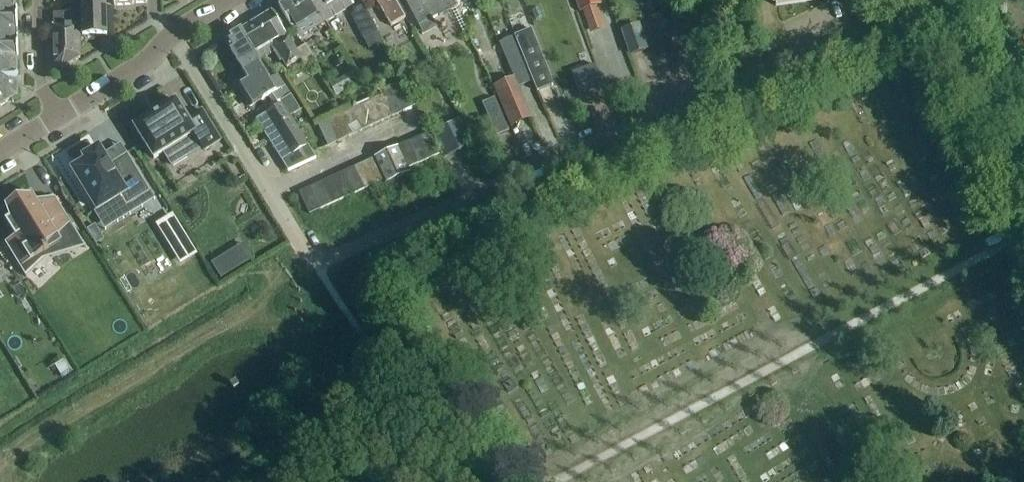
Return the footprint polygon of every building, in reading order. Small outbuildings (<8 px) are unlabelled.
[(16,11),(16,8),(16,0),(0,0),(0,11),(16,11)] [(83,38),(87,38),(88,41),(94,41),(96,38),(107,37),(106,0),(82,0),(83,38)] [(314,0),(292,0),(279,8),(298,39),(327,21),(314,0)] [(327,21),(355,4),(353,0),(314,0),(327,21)] [(393,26),(408,17),(397,0),(395,0),(391,2),(390,0),(377,0),(393,26)] [(458,0),(407,0),(420,25),(421,25),(424,31),(436,25),(433,19),(440,15),(441,16),(461,5),(458,0)] [(580,12),(601,6),(600,0),(576,0),(580,12)] [(377,33),(362,4),(353,9),(355,14),(351,16),(364,40),(377,33)] [(16,34),(16,30),(18,30),(17,11),(16,11),(0,11),(0,35),(16,34)] [(241,32),(260,62),(274,53),(280,63),(283,61),(287,68),(300,60),(304,66),(315,60),(305,45),(296,51),(272,12),(241,32)] [(61,70),(81,58),(80,14),(54,15),(54,27),(55,66),(61,70)] [(667,16),(653,19),(656,39),(670,36),(667,16)] [(638,26),(623,31),(631,56),(647,51),(638,26)] [(728,36),(732,48),(742,44),(742,43),(749,40),(745,29),(728,36)] [(534,82),(533,82),(537,92),(553,86),(531,30),(516,36),(525,62),(534,82)] [(225,41),(244,73),(256,65),(261,73),(265,70),(260,62),(241,32),(225,41)] [(17,59),(18,59),(18,39),(16,39),(16,34),(0,35),(0,60),(17,59)] [(518,88),(533,82),(534,82),(525,62),(516,36),(499,44),(518,88)] [(18,82),(17,59),(0,60),(0,83),(18,82)] [(256,65),(244,73),(250,82),(239,89),(250,108),(261,101),(262,102),(272,96),(278,105),(279,104),(280,105),(256,121),(264,133),(288,172),(316,159),(291,118),(301,112),(291,96),(291,97),(285,88),(285,87),(285,86),(277,91),(271,80),(265,70),(261,73),(256,65)] [(596,65),(572,73),(580,96),(603,87),(596,65)] [(278,75),(271,80),(277,91),(285,86),(278,75)] [(347,91),(341,80),(331,86),(337,97),(347,91)] [(18,97),(18,82),(0,83),(0,108),(18,97)] [(405,85),(395,90),(405,112),(415,107),(405,85)] [(395,90),(385,94),(395,116),(405,112),(395,90)] [(520,93),(499,102),(510,127),(531,118),(520,93)] [(385,94),(374,100),(383,122),(395,116),(385,94)] [(374,100),(363,105),(372,127),(383,122),(374,100)] [(177,102),(135,128),(154,160),(164,154),(173,169),(188,159),(179,144),(194,135),(204,152),(221,142),(202,112),(188,121),(177,102)] [(363,105),(353,110),(362,132),(372,127),(363,105)] [(353,110),(341,115),(351,137),(362,132),(353,110)] [(500,112),(488,117),(497,137),(509,132),(508,130),(500,112)] [(341,115),(330,120),(340,142),(351,137),(341,115)] [(318,126),(320,130),(328,148),(340,142),(330,120),(318,126)] [(460,121),(433,134),(444,157),(472,144),(460,121)] [(430,133),(421,137),(431,159),(440,155),(430,133)] [(421,137),(409,143),(419,165),(431,159),(421,137)] [(409,143),(398,148),(408,170),(419,165),(409,143)] [(398,148),(376,158),(388,184),(409,174),(407,170),(408,170),(398,148)] [(87,163),(73,171),(98,211),(120,197),(127,208),(151,193),(136,170),(127,155),(109,166),(99,150),(85,159),(87,163)] [(376,158),(365,163),(375,185),(385,180),(387,184),(388,184),(376,158)] [(365,163),(355,168),(365,190),(375,185),(365,163)] [(355,168),(345,173),(354,195),(365,190),(355,168)] [(345,173),(333,178),(343,200),(354,195),(345,173)] [(333,178),(322,183),(332,205),(343,200),(333,178)] [(322,183),(311,188),(321,210),(332,205),(322,183)] [(321,210),(311,188),(299,193),(300,195),(310,215),(321,210)] [(76,233),(55,199),(37,202),(32,194),(25,199),(17,200),(5,208),(10,219),(6,222),(15,238),(5,244),(26,277),(43,261),(42,258),(49,254),(52,258),(68,254),(61,242),(76,233)] [(173,216),(157,226),(170,248),(187,238),(173,216)] [(236,251),(213,265),(221,278),(244,264),(236,251)] [(63,362),(55,367),(61,376),(69,371),(63,362)]
